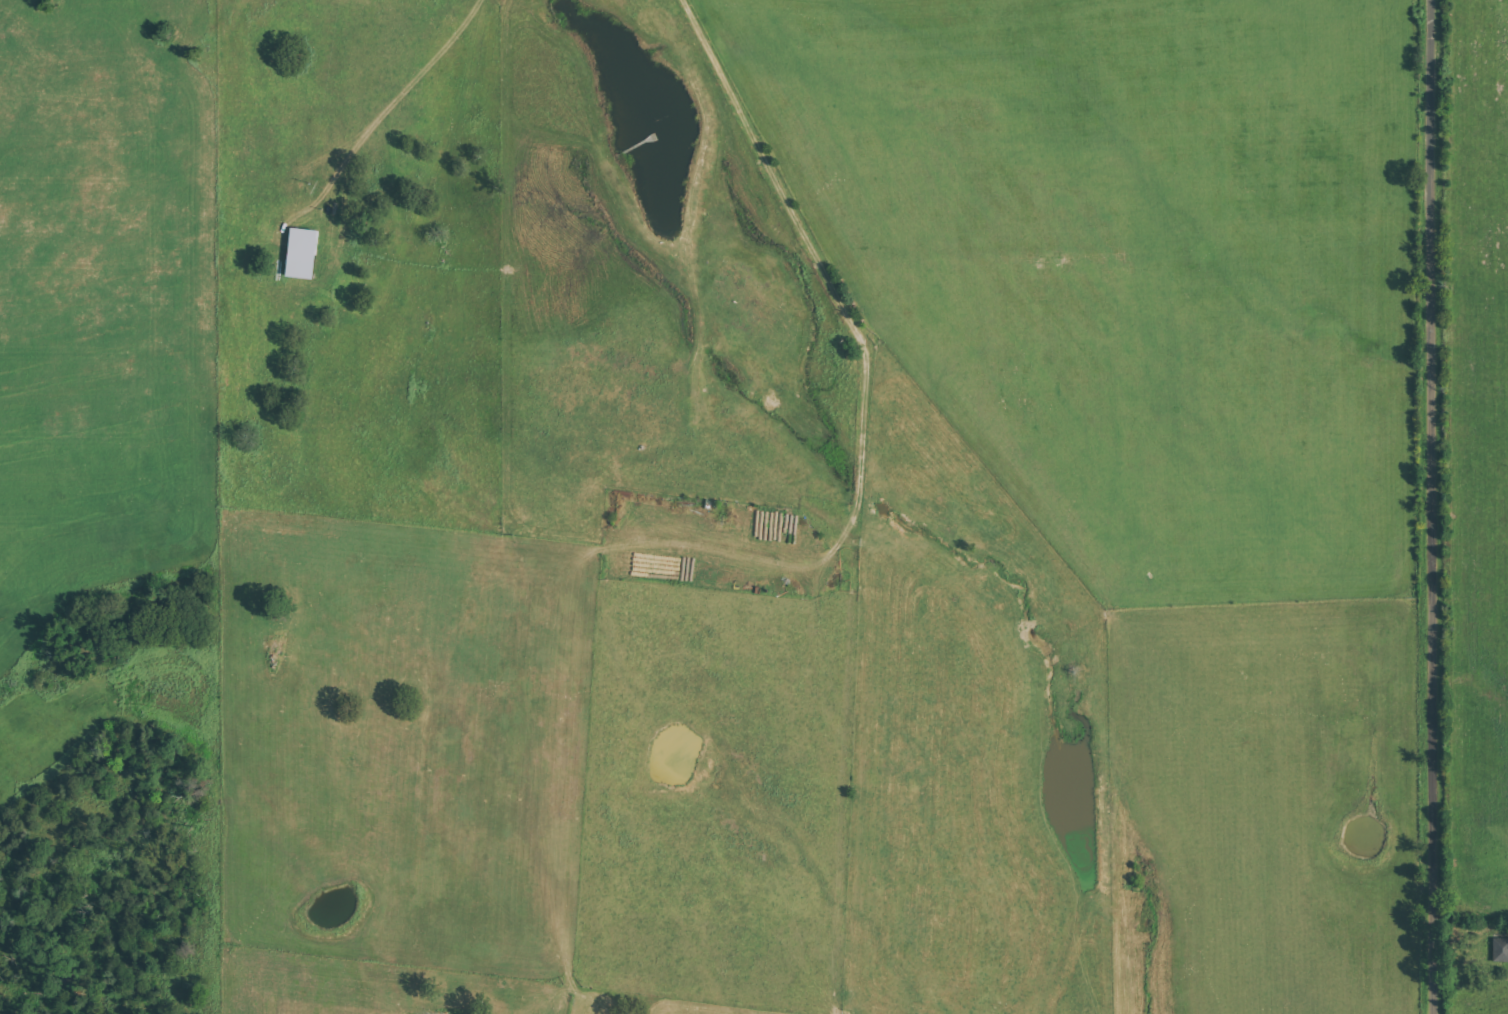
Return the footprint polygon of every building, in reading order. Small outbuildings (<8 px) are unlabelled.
[(1495,939),(1495,962),(1507,961),(1507,939),(1495,939)]
